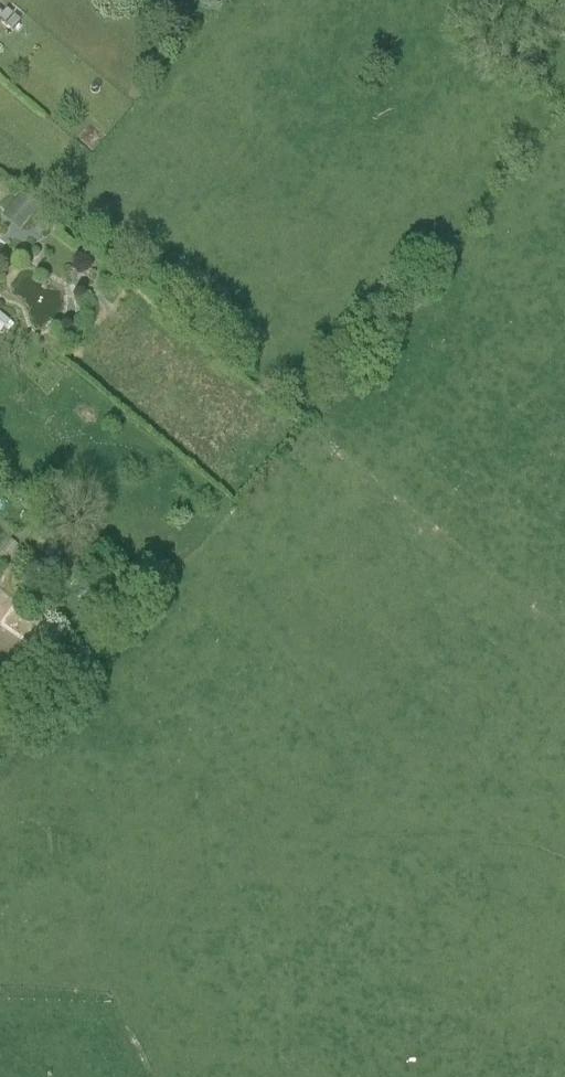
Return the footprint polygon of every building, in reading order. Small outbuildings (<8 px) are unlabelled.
[(11,321),(0,312),(0,333),(11,321)]
